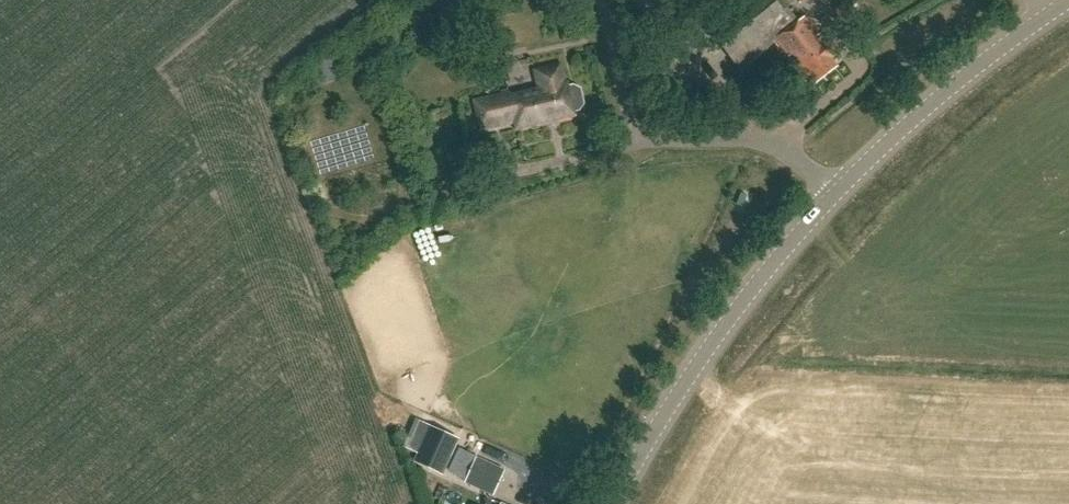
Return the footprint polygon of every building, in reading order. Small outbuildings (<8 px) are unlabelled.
[(792,0),(741,0),(706,29),(738,69),(775,40),(810,85),(832,67),(828,62),(840,53),(828,38),(825,41),(805,16),(798,21),(787,8),(794,2),(792,0)] [(857,17),(847,3),(834,13),(845,26),(857,17)] [(330,85),(347,73),(338,59),(320,71),(330,85)] [(572,83),(566,84),(564,85),(560,66),(535,72),(539,90),(510,97),(509,94),(474,103),(481,130),(515,122),(517,130),(574,116),(573,112),(579,111),(583,103),(580,87),(572,83)] [(460,438),(418,419),(405,447),(419,454),(415,462),(443,475),(460,438)] [(506,470),(467,453),(459,473),(468,477),(466,483),(494,496),(506,470)]
